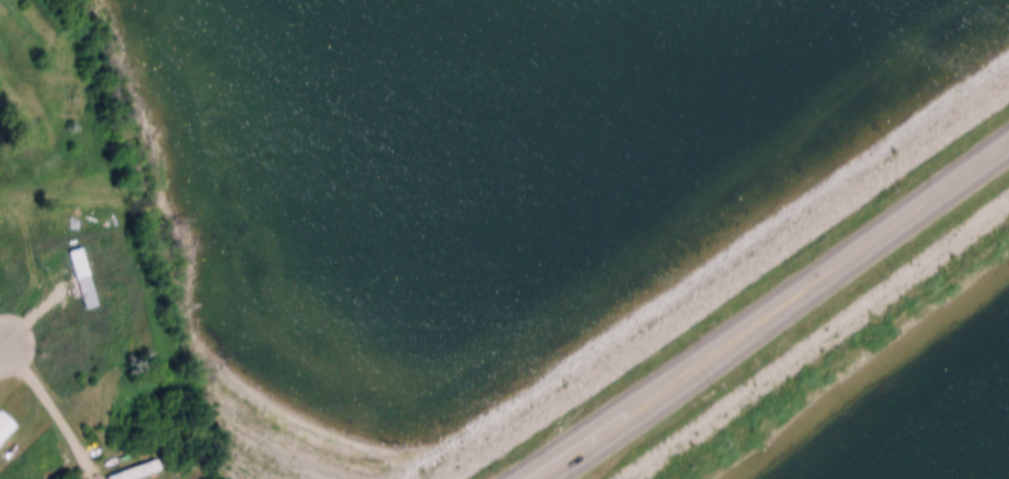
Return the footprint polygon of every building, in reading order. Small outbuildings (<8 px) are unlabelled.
[(13,426),(0,413),(0,439),(13,426)] [(102,467),(145,450),(149,460),(106,477),(102,467)]
